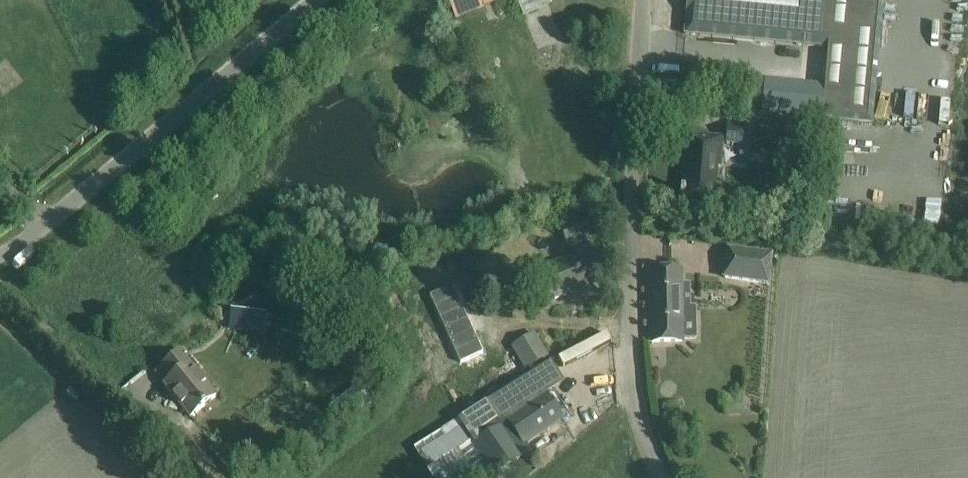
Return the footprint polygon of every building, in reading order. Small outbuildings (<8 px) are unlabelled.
[(500,0),(449,0),(456,18),(500,0)] [(523,16),(550,5),(548,0),(516,0),(523,16)] [(883,0),(688,0),(685,34),(829,48),(825,88),(778,84),(776,114),(816,118),(816,119),(871,124),(883,0)] [(706,67),(697,66),(694,95),(704,96),(706,67)] [(747,145),(749,128),(729,126),(727,143),(747,145)] [(724,138),(706,136),(686,135),(684,160),(686,160),(683,191),(681,190),(681,194),(701,196),(714,197),(717,167),(721,167),(724,138)] [(856,136),(840,135),(840,145),(855,146),(856,136)] [(585,293),(586,293),(605,287),(588,237),(593,235),(586,216),(564,223),(574,252),(535,265),(548,303),(584,291),(585,293)] [(723,279),(769,285),(773,254),(727,247),(723,279)] [(465,347),(488,338),(463,271),(440,280),(465,347)] [(696,306),(682,306),(682,272),(650,274),(653,340),(681,338),(696,338),(696,306)] [(314,332),(316,313),(282,309),(281,328),(314,332)] [(511,347),(520,362),(526,371),(550,356),(535,332),(511,347)] [(165,385),(177,401),(191,418),(217,397),(181,353),(162,368),(172,380),(165,385)] [(526,387),(535,402),(497,428),(492,422),(461,443),(473,461),(515,432),(524,445),(562,419),(546,395),(542,397),(533,382),(526,387)] [(456,447),(446,432),(430,442),(440,458),(456,447)]
